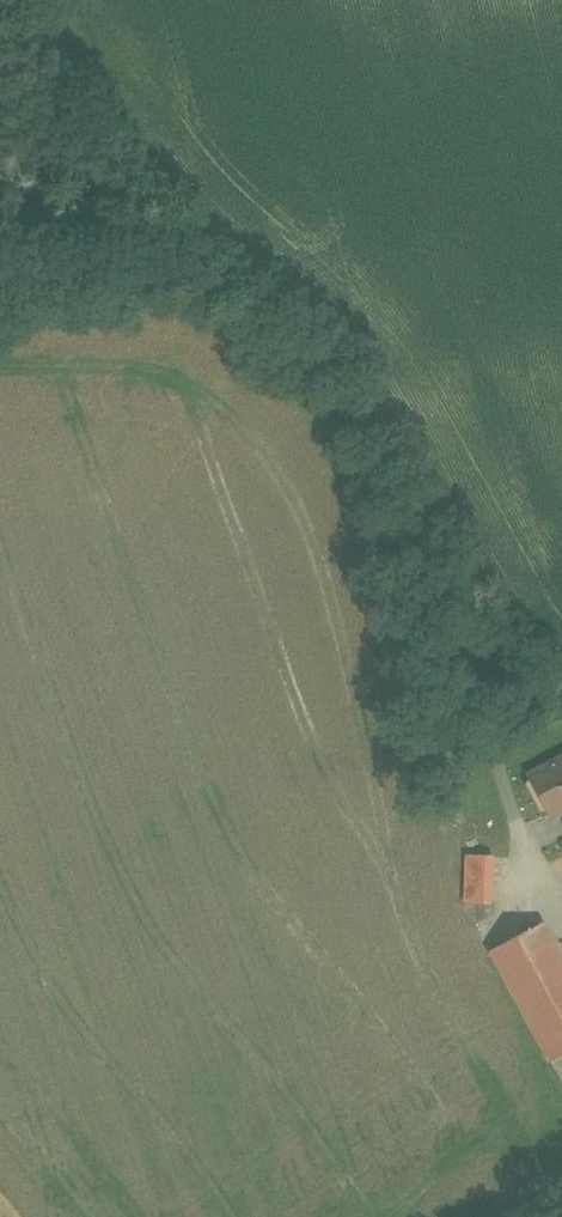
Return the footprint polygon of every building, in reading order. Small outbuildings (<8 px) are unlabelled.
[(532,774),(556,821),(561,818),(561,759),(532,774)] [(487,905),(487,856),(458,855),(458,904),(487,905)] [(550,923),(493,952),(551,1065),(555,1062),(561,1059),(561,946),(550,923)]
